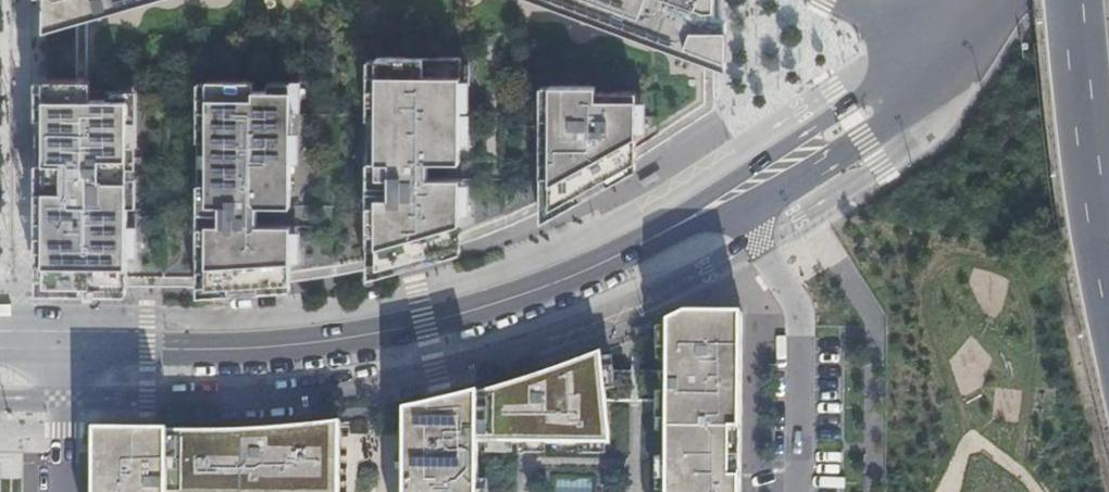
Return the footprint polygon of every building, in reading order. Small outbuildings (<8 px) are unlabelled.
[(46,284),(145,284),(194,285),(202,285),(210,284),(209,262),(259,259),(261,282),(277,281),(283,280),(297,279),(306,277),(345,271),(367,267),(384,263),(379,241),(436,225),(441,248),(478,235),(497,228),(539,212),(544,208),(560,196),(551,181),(598,155),(604,166),(659,131),(715,95),(715,68),(716,0),(47,0),(47,27),(78,18),(78,76),(47,76),(46,284)] [(406,411),(405,491),(740,491),(738,316),(660,317),(641,325),(641,373),(603,372),(602,351),(568,365),(529,378),(480,393),(477,394),(450,401),(406,411)] [(95,430),(95,491),(340,491),(340,421),(309,425),(261,429),(244,430),(227,431),(207,431),(170,431),(95,430)]
